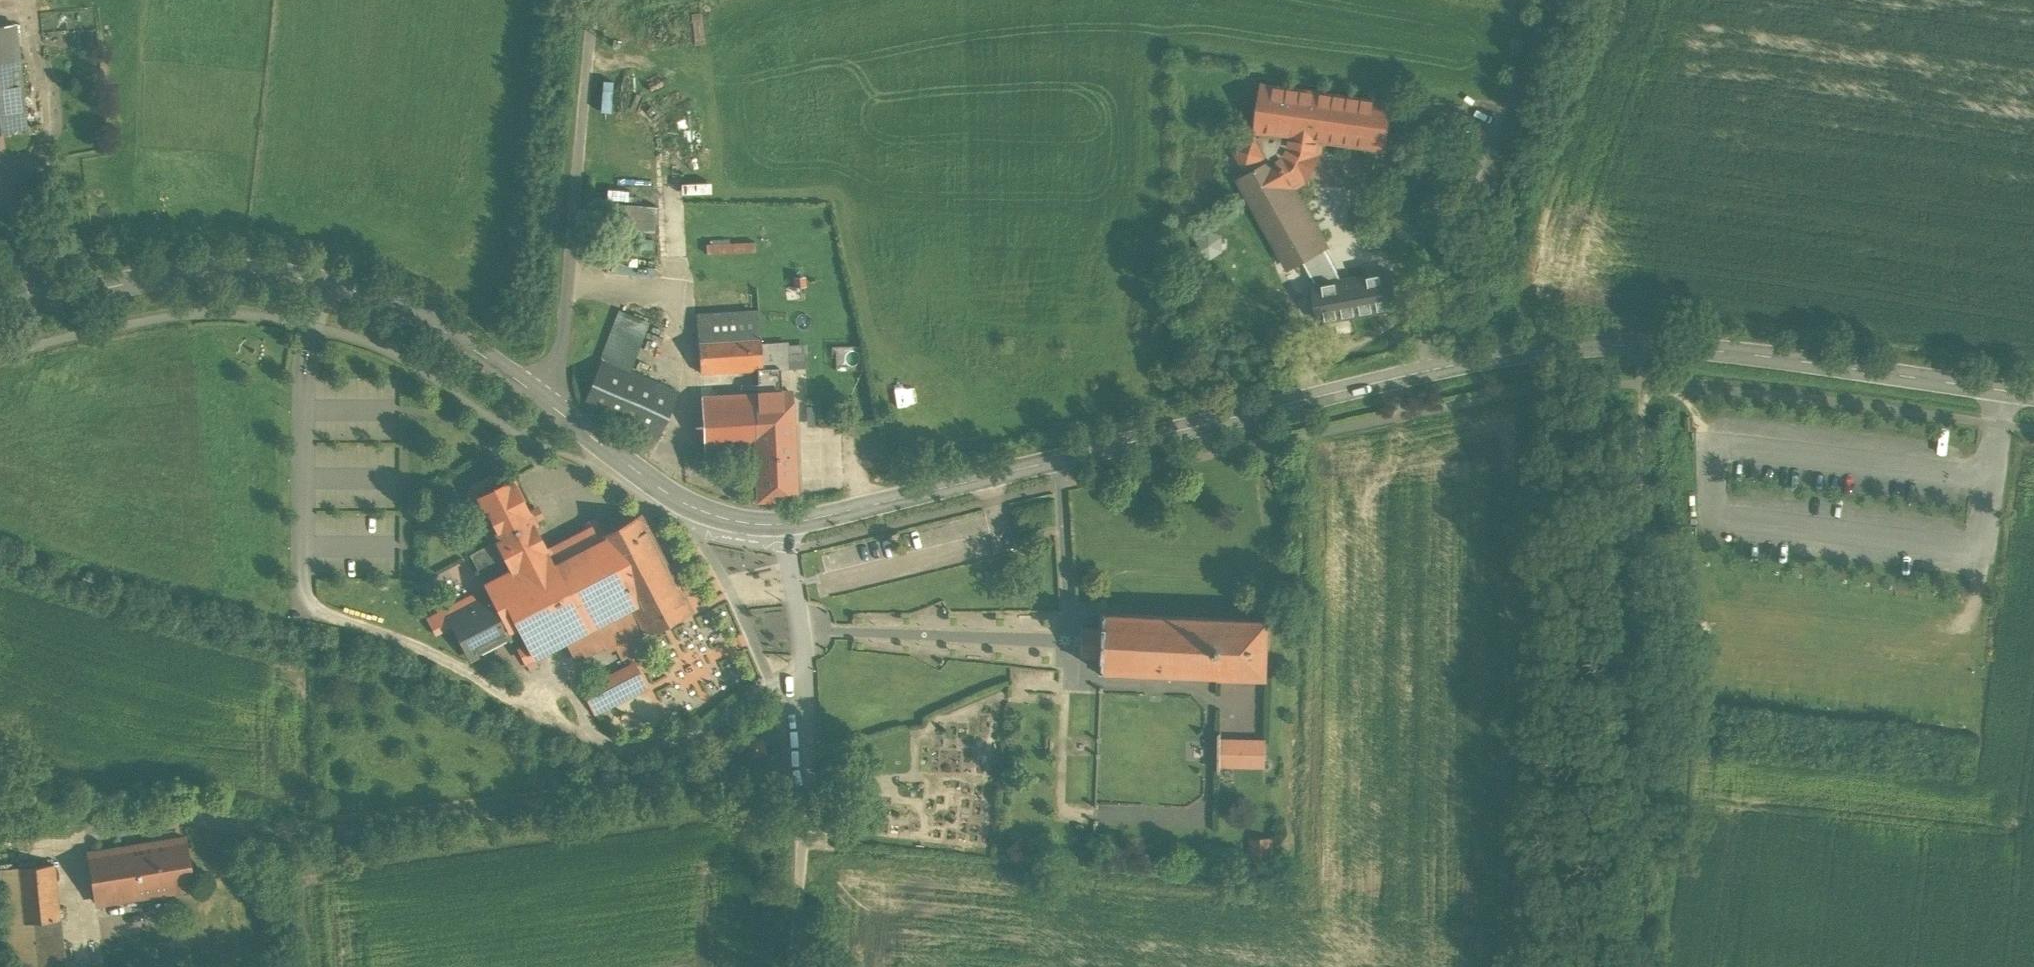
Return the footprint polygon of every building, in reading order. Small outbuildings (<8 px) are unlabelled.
[(106,27),(102,0),(99,0),(44,9),(49,37),(106,27)] [(0,24),(0,53),(18,51),(15,23),(0,24)] [(0,53),(0,130),(25,127),(18,51),(0,53)] [(1393,103),(1263,85),(1257,130),(1262,131),(1262,135),(1258,138),(1256,134),(1234,147),(1235,150),(1246,170),(1249,168),(1251,171),(1240,178),(1250,195),(1280,249),(1291,268),(1304,261),(1317,284),(1315,285),(1321,321),(1352,315),(1384,309),(1398,307),(1391,271),(1345,279),(1328,247),(1327,248),(1294,186),(1308,178),(1309,179),(1310,177),(1308,177),(1312,170),(1319,157),(1320,157),(1321,156),(1319,155),(1322,139),(1386,148),(1393,103)] [(624,228),(610,227),(608,255),(622,256),(624,228)] [(1210,230),(1200,237),(1200,250),(1212,255),(1222,249),(1222,236),(1210,230)] [(760,242),(713,245),(715,279),(762,277),(760,242)] [(679,390),(629,367),(648,320),(621,309),(585,404),(659,438),(679,390)] [(1281,332),(1276,328),(1270,329),(1267,340),(1272,344),(1278,344),(1278,343),(1281,346),(1285,341),(1282,339),(1282,338),(1281,332)] [(761,333),(699,337),(701,371),(763,367),(761,333)] [(792,390),(742,393),(744,447),(757,446),(759,498),(797,496),(792,390)] [(742,393),(703,395),(705,449),(744,447),(742,393)] [(536,521),(513,477),(480,494),(502,536),(518,566),(549,549),(534,521),(536,521)] [(549,549),(518,566),(502,536),(471,552),(487,583),(495,579),(529,643),(520,648),(526,659),(565,639),(575,659),(639,627),(643,634),(692,609),(672,571),(681,566),(677,558),(668,563),(642,514),(598,537),(593,527),(549,549)] [(103,576),(78,569),(77,576),(101,583),(103,576)] [(473,593),(431,615),(426,618),(435,635),(452,626),(447,616),(477,600),(473,593)] [(452,626),(468,651),(511,629),(489,594),(477,600),(447,616),(452,626)] [(1271,618),(1100,611),(1100,624),(1099,624),(1099,626),(1081,625),(1081,631),(1080,631),(1080,639),(1080,647),(1080,653),(1098,654),(1098,656),(1099,656),(1098,668),(1222,673),(1222,675),(1269,676),(1271,618)] [(636,664),(586,690),(597,711),(647,686),(636,664)] [(1237,737),(1223,736),(1223,731),(1220,731),(1220,770),(1222,770),(1222,764),(1236,764),(1237,737)] [(762,735),(745,741),(750,757),(767,752),(762,735)] [(1260,737),(1237,737),(1236,764),(1259,765),(1260,737)] [(1267,737),(1260,737),(1259,765),(1267,765),(1267,737)] [(1273,861),(1273,836),(1252,836),(1253,861),(1273,861)] [(186,837),(146,843),(154,892),(194,886),(186,837)] [(146,843),(90,852),(98,902),(154,892),(146,843)] [(30,865),(39,966),(65,966),(61,918),(60,918),(55,863),(30,865)] [(0,868),(0,876),(9,966),(39,966),(30,865),(0,868)]
